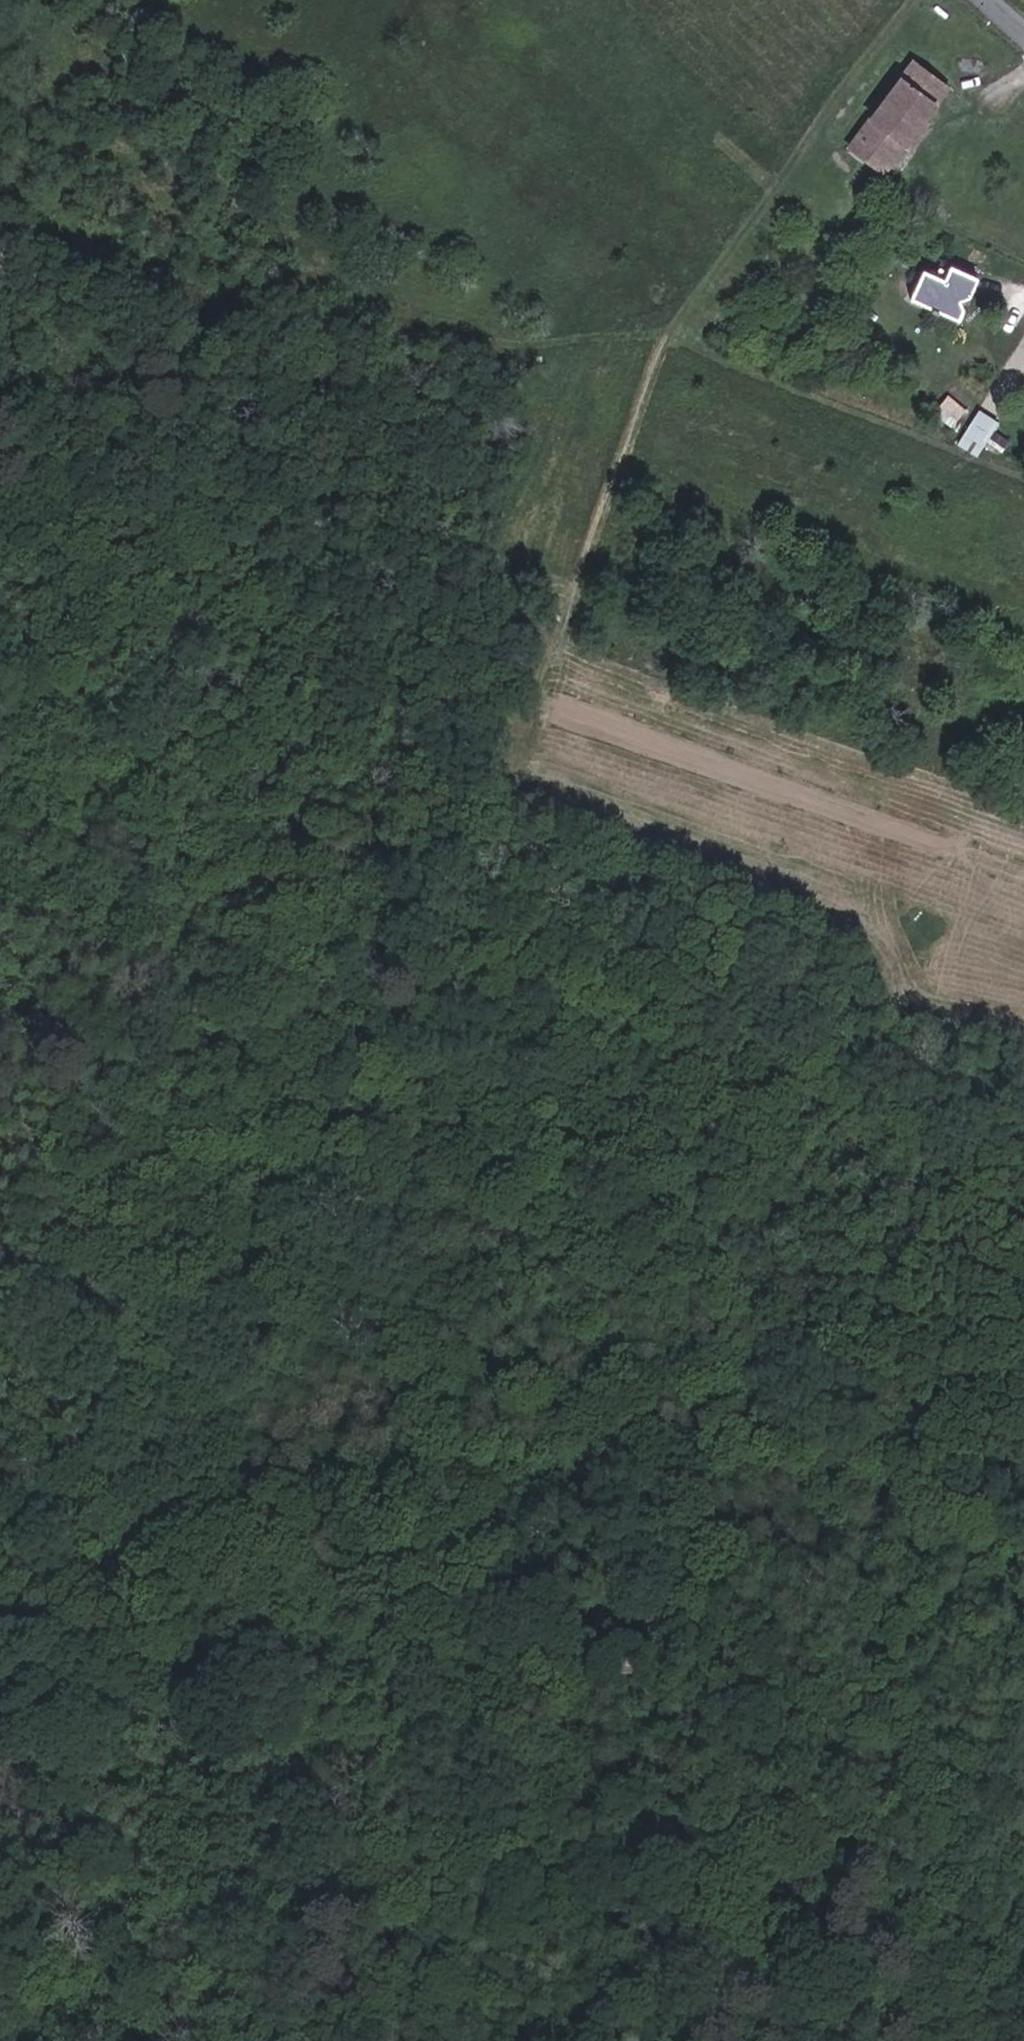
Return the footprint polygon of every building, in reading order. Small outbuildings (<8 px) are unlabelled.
[(934,80),(953,89),(954,89),(921,62),(915,70),(934,80)] [(908,148),(953,89),(934,80),(915,70),(864,137),(896,163),(908,148)] [(889,172),(896,163),(864,137),(857,146),(889,172)] [(978,279),(951,268),(948,274),(939,270),(936,279),(922,273),(911,301),(960,322),(965,310),(961,304),(970,299),(978,279)] [(958,442),(978,454),(1001,417),(980,404),(958,442)]
